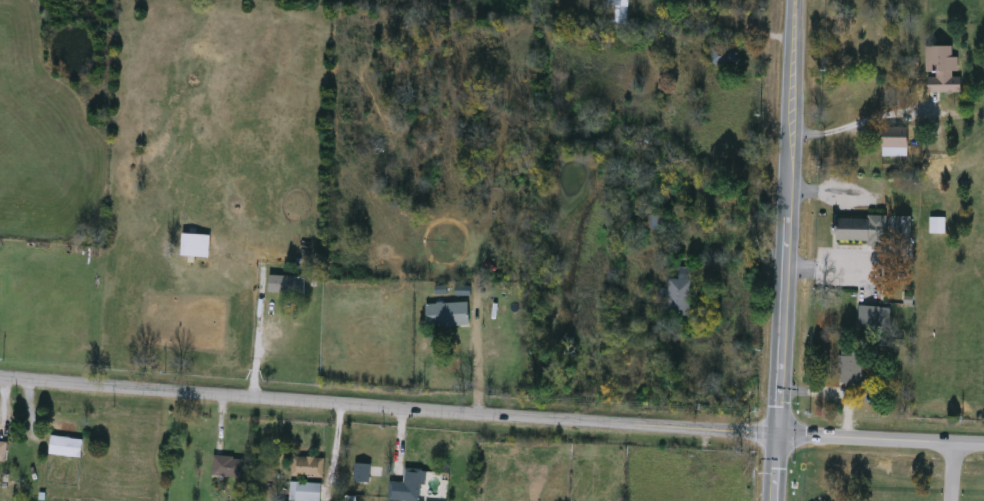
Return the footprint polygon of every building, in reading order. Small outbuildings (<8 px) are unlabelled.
[(606,25),(608,0),(630,0),(627,27),(606,25)] [(713,27),(711,38),(701,37),(703,26),(713,27)] [(953,48),(953,59),(960,59),(960,75),(962,75),(963,94),(927,94),(926,48),(953,48)] [(738,49),(738,67),(710,67),(710,49),(738,49)] [(884,158),(884,129),(909,129),(909,158),(884,158)] [(661,232),(648,230),(650,217),(663,219),(661,232)] [(837,219),(887,218),(887,244),(837,245),(837,219)] [(912,219),(912,242),(897,242),(897,219),(912,219)] [(946,235),(930,235),(930,219),(946,219),(946,235)] [(182,258),(182,236),(210,236),(210,258),(182,258)] [(693,268),(692,321),(666,321),(666,268),(693,268)] [(305,279),(305,296),(269,295),(270,277),(305,279)] [(470,328),(427,328),(427,305),(470,305),(470,328)] [(891,309),(891,329),(859,329),(859,309),(891,309)] [(840,387),(840,354),(863,354),(863,387),(840,387)] [(49,456),(51,438),(84,441),(82,460),(49,456)] [(6,464),(0,464),(0,439),(8,440),(6,464)] [(243,459),(243,479),(214,479),(214,459),(243,459)] [(291,480),(291,459),(324,459),(324,480),(291,480)] [(371,485),(355,485),(355,466),(371,466),(371,485)] [(425,472),(422,500),(389,500),(390,483),(405,484),(406,470),(425,472)] [(322,485),(321,500),(290,500),(290,484),(322,485)]
